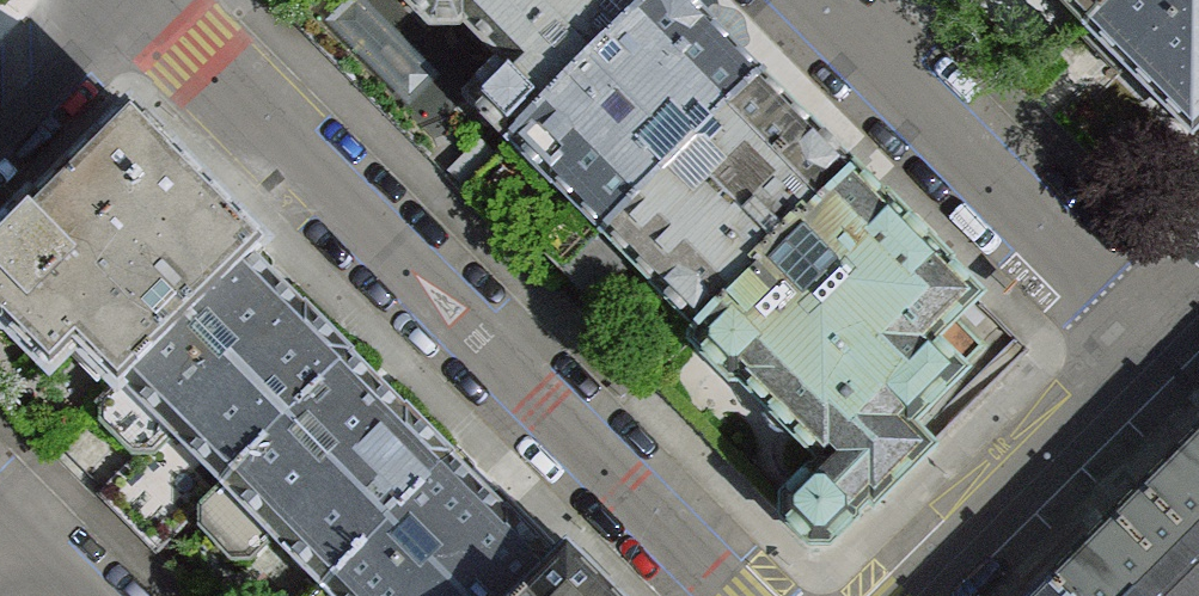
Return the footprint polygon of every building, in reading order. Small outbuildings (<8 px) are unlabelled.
[(408,2),(433,27),(457,27),(463,22),(502,62),(467,100),(509,143),(654,0),(408,0),(408,2)] [(678,0),(654,0),(509,143),(577,209),(603,235),(759,81),(678,0)] [(1088,27),(1115,0),(1062,0),(1088,27)] [(1088,27),(1080,36),(1119,77),(1128,68),(1196,131),(1198,127),(1198,0),(1115,0),(1088,27)] [(853,175),(759,81),(603,235),(631,263),(696,329),(853,175)] [(0,244),(0,325),(49,375),(75,351),(115,390),(123,383),(248,257),(260,245),(130,117),(0,244)] [(853,175),(696,329),(697,345),(730,381),(739,378),(824,464),(830,460),(871,501),(876,506),(930,450),(909,428),(986,352),(953,323),(978,300),(853,175)] [(603,235),(577,209),(549,236),(547,252),(586,292),(603,291),(631,263),(603,235)] [(350,361),(248,257),(123,383),(175,436),(224,486),(350,361)] [(451,462),(350,361),(224,486),(275,537),(326,588),(451,462)] [(154,457),(175,436),(123,383),(115,390),(99,404),(102,425),(132,456),(154,457)] [(1058,595),(1198,595),(1198,437),(1049,587),(1058,595)] [(830,460),(824,464),(785,499),(786,519),(810,547),(831,546),(856,520),(856,516),(871,501),(830,460)] [(451,462),(326,588),(334,595),(526,595),(555,567),(451,462)] [(252,561),(275,537),(224,486),(201,509),(202,529),(235,561),(252,561)] [(555,567),(526,595),(609,595),(568,554),(555,567)] [(1049,587),(1040,595),(1058,595),(1049,587)]
